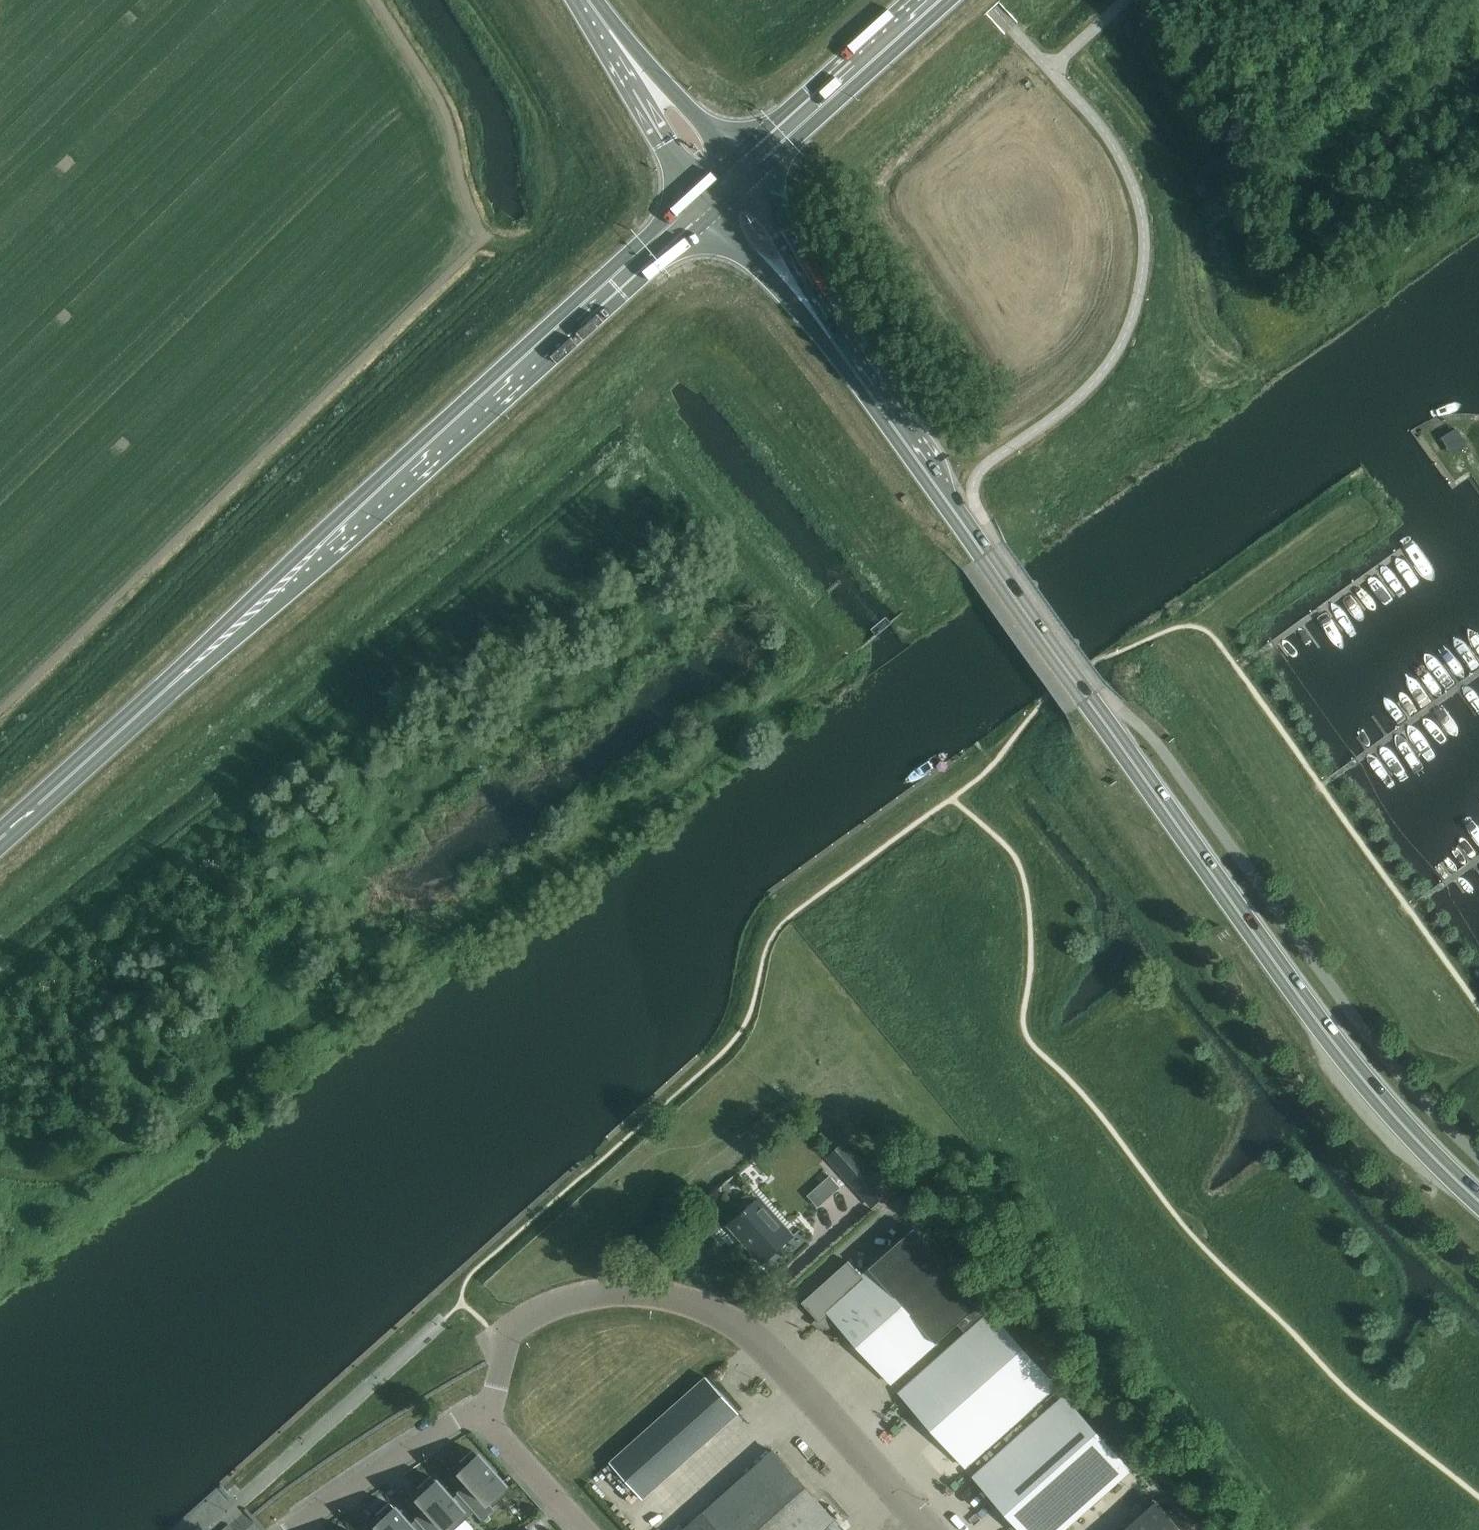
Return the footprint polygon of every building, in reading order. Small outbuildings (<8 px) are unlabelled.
[(1115,799),(1119,808),(1136,800),(1132,791),(1115,799)] [(882,1182),(853,1149),(837,1164),(866,1197),(882,1182)] [(760,1198),(756,1202),(751,1196),(745,1195),(740,1200),(740,1205),(745,1211),(729,1225),(743,1240),(746,1238),(766,1260),(793,1236),(760,1198)] [(982,1302),(915,1228),(862,1276),(848,1261),(802,1303),(820,1323),(824,1319),(832,1322),(848,1340),(851,1337),(892,1383),(959,1323),(967,1332),(988,1313),(980,1304),(982,1302)] [(900,1392),(966,1467),(1056,1386),(990,1312),(988,1313),(967,1332),(902,1390),(900,1392)] [(643,1498),(739,1413),(706,1377),(610,1462),(643,1498)] [(976,1474),(974,1476),(1022,1529),(1063,1529),(1130,1470),(1064,1396),(976,1474)] [(509,1491),(472,1450),(471,1449),(458,1461),(463,1467),(457,1472),(473,1490),(463,1498),(480,1517),(509,1491)] [(774,1451),(684,1529),(844,1529),(774,1451)] [(467,1517),(429,1475),(416,1487),(421,1493),(415,1499),(431,1516),(422,1524),(427,1529),(452,1529),(467,1517)] [(1157,1500),(1124,1529),(1183,1529),(1157,1500)] [(374,1525),(378,1529),(413,1529),(388,1502),(375,1514),(380,1520),(374,1525)] [(304,1503),(294,1509),(302,1521),(311,1514),(304,1503)]
